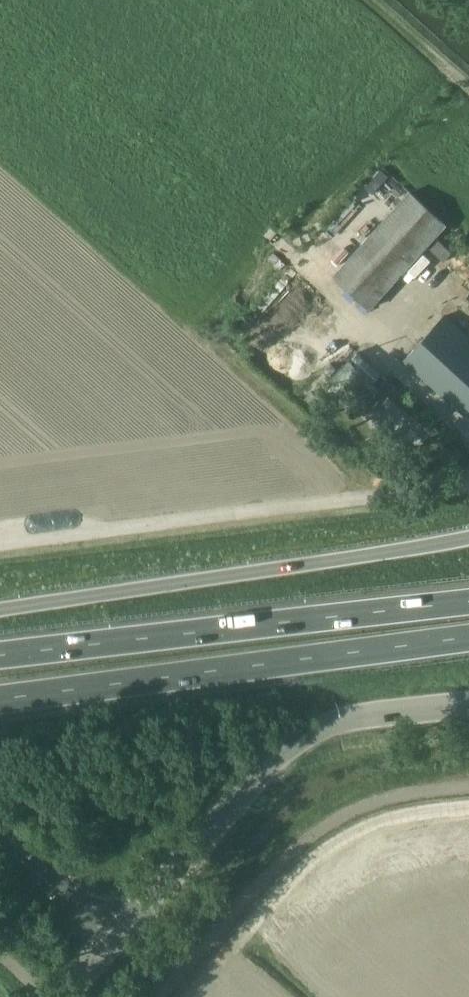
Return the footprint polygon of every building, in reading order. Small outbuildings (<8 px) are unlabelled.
[(370,310),(448,224),(410,190),(332,275),(370,310)] [(461,329),(446,315),(406,359),(466,414),(468,411),(468,320),(461,329)] [(361,411),(389,380),(356,350),(327,382),(361,411)] [(332,376),(337,370),(330,364),(325,369),(332,376)]
